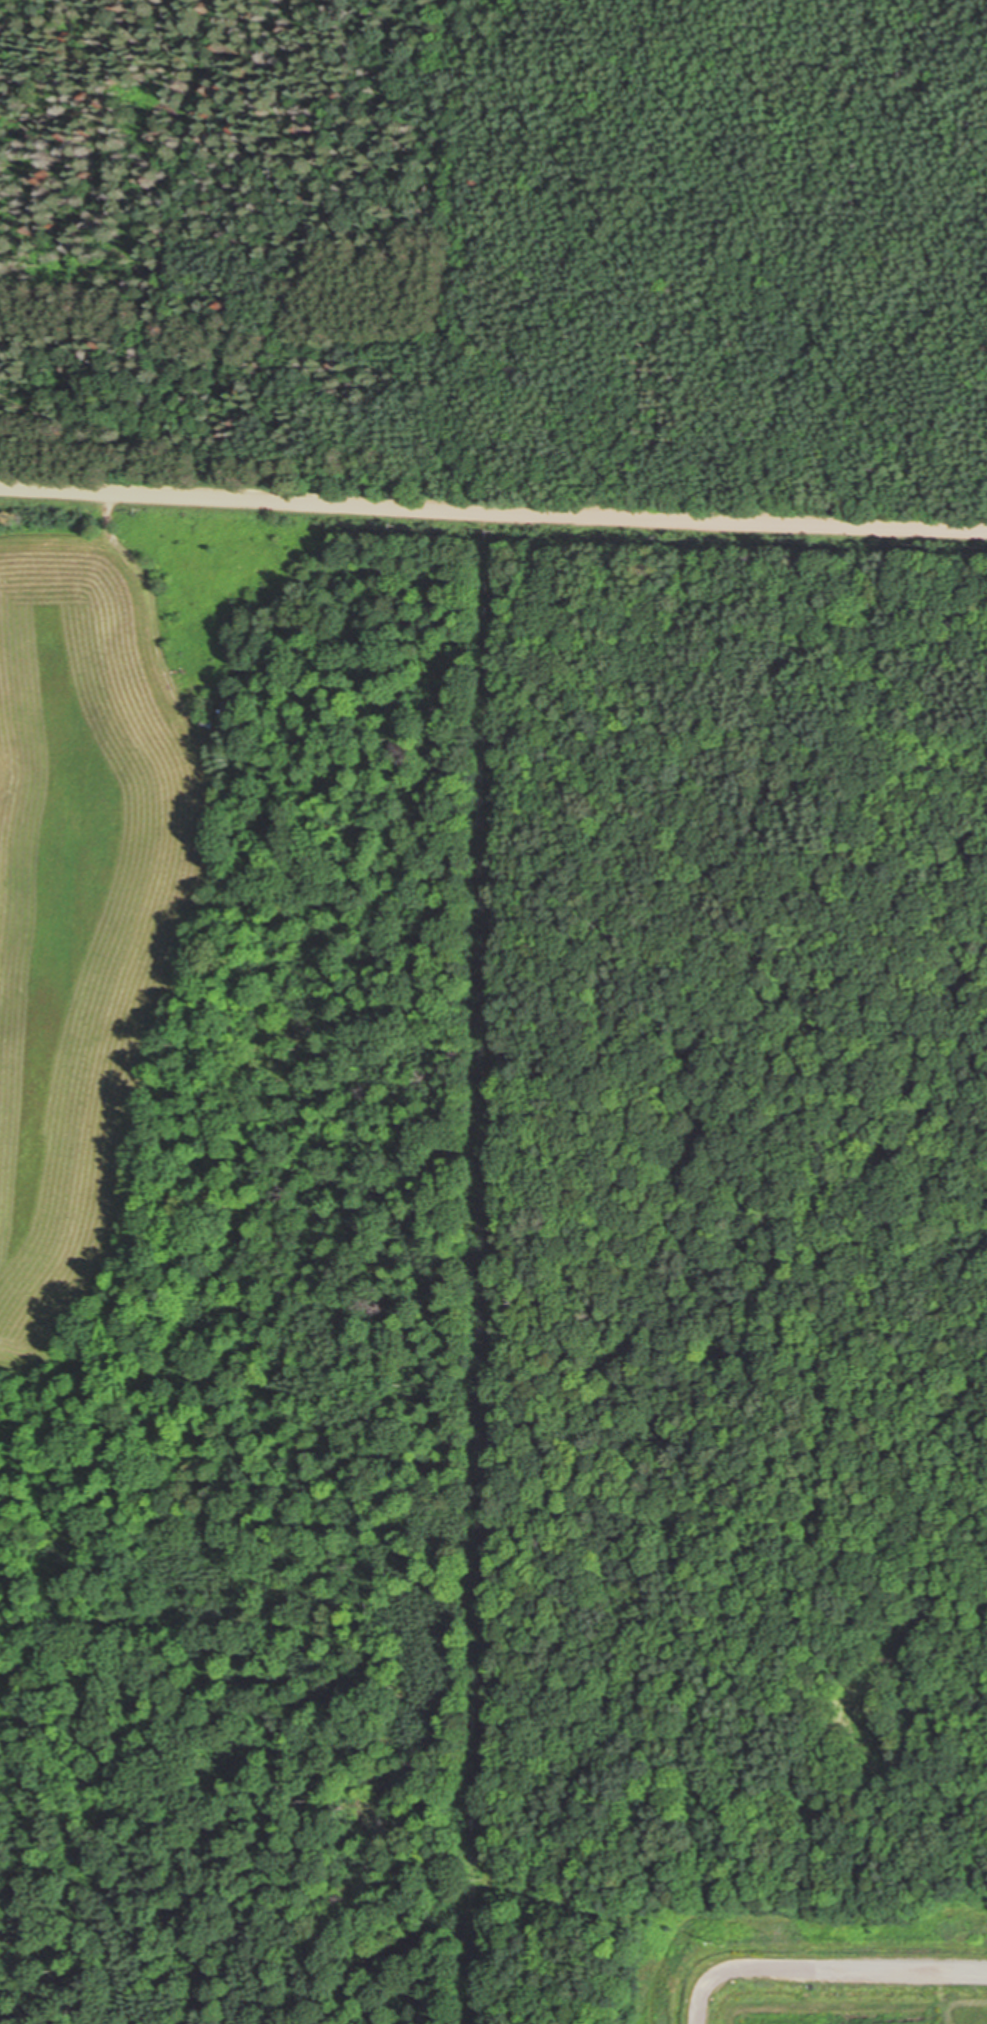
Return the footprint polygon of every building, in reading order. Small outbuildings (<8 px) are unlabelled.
[(230,721),(233,704),(221,702),(219,719),(230,721)]
